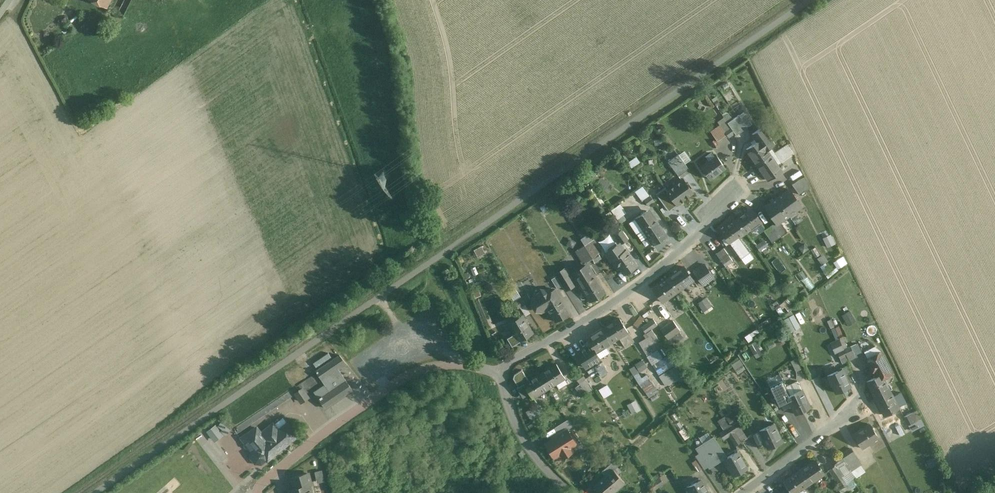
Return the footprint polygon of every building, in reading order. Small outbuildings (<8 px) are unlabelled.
[(109,10),(113,0),(89,0),(109,10)] [(721,114),(726,121),(735,133),(736,135),(747,127),(739,115),(732,120),(725,111),(721,114)] [(726,121),(710,131),(717,141),(727,135),(728,138),(735,133),(726,121)] [(758,141),(747,149),(758,164),(771,155),(767,150),(774,145),(762,127),(753,134),(758,141)] [(787,144),(773,153),(779,163),(793,153),(787,144)] [(680,152),(684,162),(690,160),(685,150),(680,152)] [(678,154),(668,162),(679,176),(688,169),(678,154)] [(715,154),(700,165),(710,179),(725,168),(715,154)] [(782,171),(771,155),(758,164),(768,180),(782,171)] [(612,187),(593,174),(589,181),(608,194),(612,187)] [(804,178),(793,184),(799,195),(810,188),(804,178)] [(682,179),(667,191),(677,204),(692,192),(682,179)] [(643,186),(635,191),(643,201),(644,200),(648,206),(654,201),(643,186)] [(677,204),(667,191),(665,188),(656,194),(668,210),(677,204)] [(789,189),(777,198),(789,215),(802,207),(789,189)] [(777,198),(765,206),(776,222),(777,224),(780,222),(789,215),(777,198)] [(620,204),(611,210),(618,219),(626,213),(620,204)] [(752,209),(737,219),(745,232),(761,222),(752,209)] [(643,230),(637,234),(642,241),(648,236),(653,244),(667,236),(656,220),(654,221),(647,211),(635,219),(643,230)] [(737,219),(721,230),(730,243),(745,232),(737,219)] [(776,222),(764,231),(772,243),(788,232),(780,222),(777,224),(776,222)] [(615,234),(621,243),(628,239),(622,230),(615,234)] [(590,233),(581,238),(585,245),(593,258),(595,262),(601,258),(599,254),(601,252),(590,233)] [(831,234),(824,236),(827,246),(834,244),(831,234)] [(764,240),(756,246),(760,252),(768,247),(764,240)] [(621,243),(605,254),(610,262),(613,259),(624,275),(637,266),(621,243)] [(585,245),(577,251),(584,264),(593,258),(585,245)] [(724,249),(717,254),(725,266),(733,261),(724,249)] [(705,264),(694,271),(703,284),(713,277),(705,264)] [(588,266),(574,274),(589,301),(604,292),(588,266)] [(684,267),(669,278),(678,291),(693,280),(684,267)] [(566,268),(555,274),(556,276),(562,286),(565,291),(575,284),(566,268)] [(556,276),(551,279),(557,289),(562,286),(556,276)] [(669,278),(653,289),(662,302),(678,291),(669,278)] [(521,284),(515,288),(521,297),(514,301),(519,308),(520,307),(526,316),(530,313),(525,304),(531,300),(521,284)] [(545,305),(559,297),(554,289),(549,292),(548,290),(540,289),(540,294),(533,297),(532,303),(536,310),(541,311),(547,308),(545,305)] [(559,297),(545,305),(547,308),(555,321),(569,313),(559,297)] [(706,298),(698,303),(705,314),(713,309),(706,298)] [(851,312),(843,316),(848,327),(856,322),(851,312)] [(523,315),(508,324),(518,341),(533,332),(523,315)] [(794,315),(784,320),(791,333),(800,329),(794,315)] [(620,318),(603,327),(612,341),(628,332),(620,318)] [(654,319),(642,327),(646,333),(652,329),(658,325),(654,319)] [(673,321),(661,329),(668,338),(680,330),(673,321)] [(603,327),(586,338),(591,345),(588,347),(592,354),(596,351),(612,341),(603,327)] [(681,376),(652,329),(646,333),(643,335),(646,339),(639,343),(664,385),(681,376)] [(843,338),(833,343),(840,358),(847,356),(849,360),(855,357),(851,347),(847,348),(843,338)] [(758,342),(749,346),(757,359),(765,354),(758,342)] [(592,354),(588,347),(577,353),(585,368),(600,359),(596,351),(592,354)] [(881,352),(868,359),(877,376),(882,374),(883,378),(891,374),(881,352)] [(340,355),(233,428),(237,434),(295,394),(299,401),(314,391),(325,407),(352,389),(338,368),(345,363),(340,355)] [(642,360),(629,369),(648,398),(657,392),(646,375),(641,379),(638,374),(647,368),(642,360)] [(797,360),(791,362),(796,372),(801,369),(797,360)] [(603,361),(587,371),(590,375),(597,370),(601,376),(609,371),(603,361)] [(556,364),(540,373),(549,387),(565,377),(556,364)] [(842,369),(821,378),(825,388),(832,385),(835,393),(850,386),(842,369)] [(540,373),(524,383),(533,397),(549,387),(540,373)] [(581,373),(575,377),(579,383),(585,379),(581,373)] [(779,373),(767,377),(770,385),(782,381),(779,373)] [(877,376),(867,381),(876,398),(890,391),(883,378),(882,374),(877,376)] [(798,380),(783,387),(790,403),(795,414),(810,406),(798,380)] [(780,407),(790,403),(783,387),(780,382),(770,387),(780,407)] [(579,383),(572,387),(579,397),(586,392),(579,383)] [(603,396),(612,392),(608,384),(599,388),(603,396)] [(893,396),(890,391),(876,398),(884,415),(906,403),(901,392),(893,396)] [(635,401),(627,405),(632,414),(640,411),(635,401)] [(538,404),(527,411),(531,419),(543,412),(538,404)] [(916,411),(904,417),(908,425),(920,419),(916,411)] [(222,419),(207,431),(215,441),(230,430),(222,419)] [(554,427),(557,433),(558,435),(568,429),(572,427),(567,419),(554,427)] [(737,422),(726,429),(736,446),(742,442),(735,431),(741,428),(737,422)] [(782,441),(774,423),(759,431),(767,448),(782,441)] [(263,464),(297,436),(287,424),(279,431),(273,424),(261,433),(257,428),(241,438),(252,452),(251,458),(256,463),(263,464)] [(870,424),(853,434),(862,448),(878,438),(870,424)] [(555,437),(545,443),(554,457),(561,453),(563,457),(572,451),(570,448),(576,444),(568,429),(558,435),(557,433),(553,435),(555,437)] [(723,456),(712,438),(697,448),(709,465),(723,456)] [(829,470),(843,492),(849,492),(854,490),(853,488),(858,485),(854,478),(855,477),(851,470),(860,464),(851,448),(834,458),(838,464),(829,470)] [(747,468),(738,451),(723,459),(733,476),(747,468)] [(696,459),(692,462),(698,472),(702,469),(696,459)] [(815,460),(800,470),(808,483),(823,473),(815,460)] [(612,461),(604,468),(608,473),(613,469),(616,466),(612,461)] [(317,482),(324,481),(322,469),(315,471),(317,482)] [(595,484),(603,492),(612,492),(625,482),(613,469),(608,473),(595,484)] [(784,481),(789,489),(792,492),(793,492),(808,483),(800,470),(784,481)] [(292,479),(295,488),(309,485),(313,484),(310,474),(292,479)] [(659,477),(648,485),(652,491),(664,483),(659,477)] [(702,479),(686,487),(689,492),(709,492),(702,479)] [(289,490),(290,492),(312,492),(309,485),(295,488),(289,490)]
